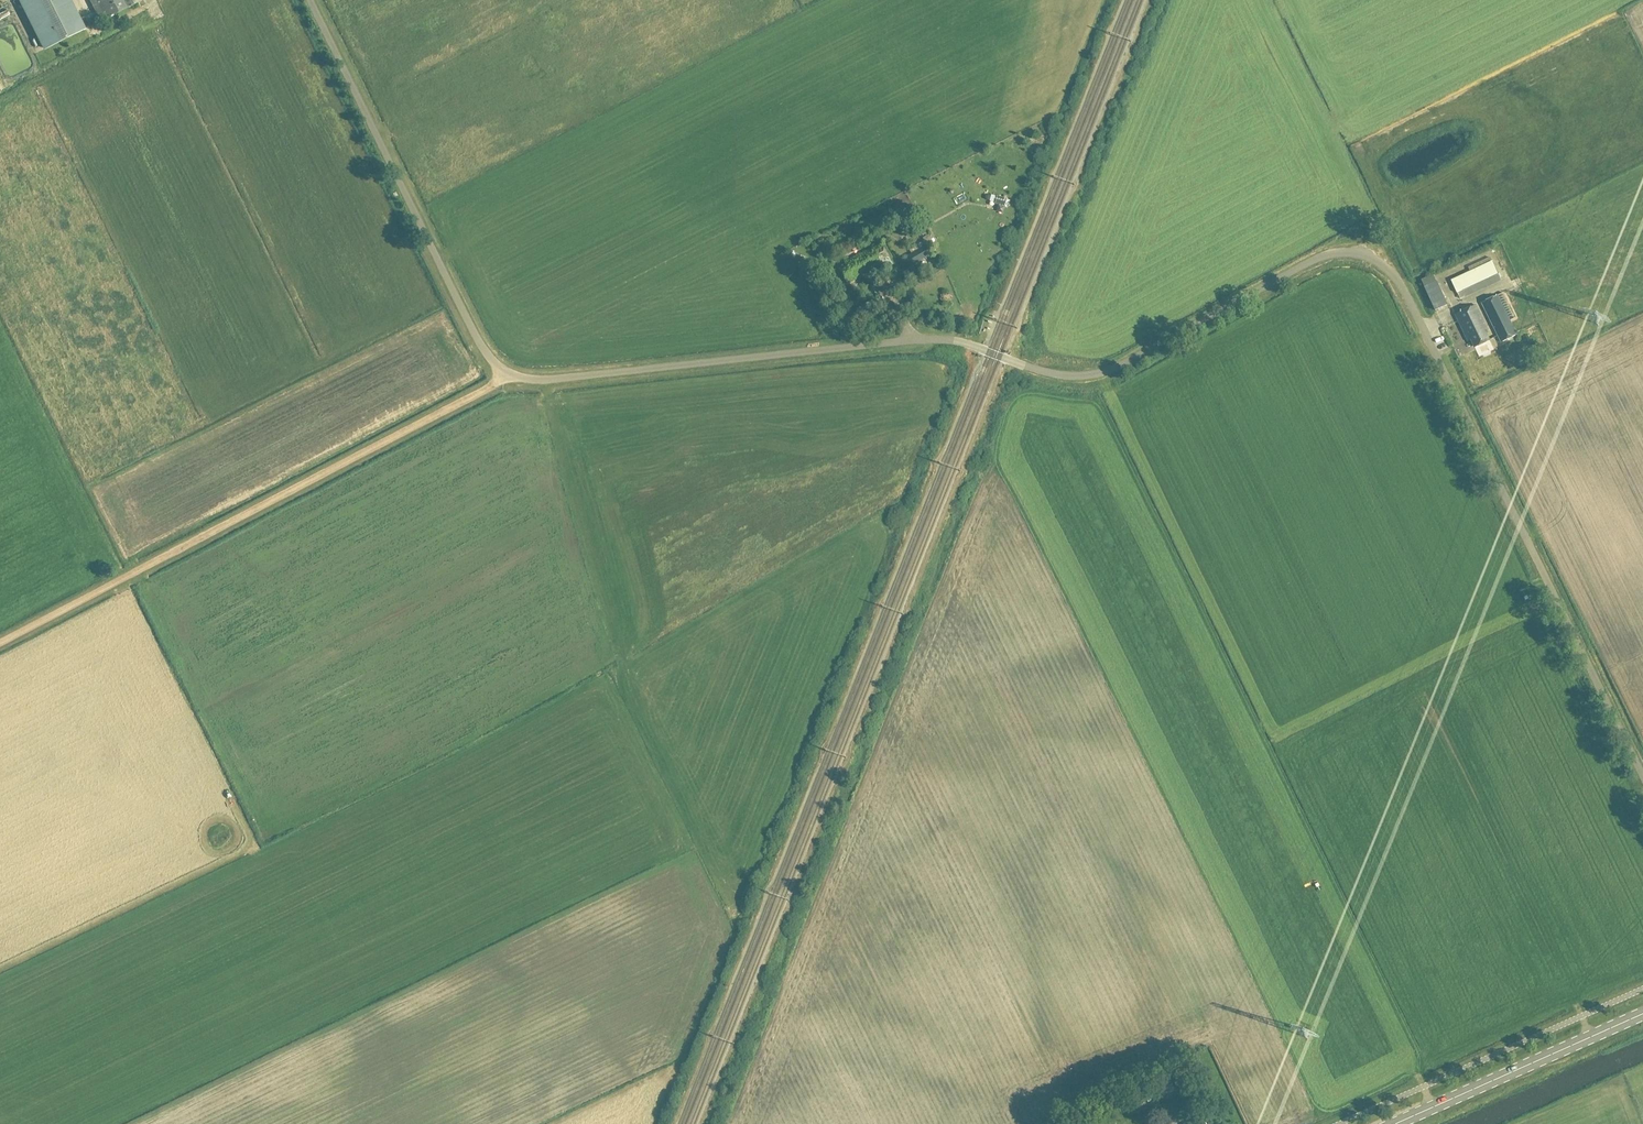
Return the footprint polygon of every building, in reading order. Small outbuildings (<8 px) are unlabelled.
[(45,50),(87,29),(72,0),(20,0),(45,50)] [(143,0),(91,0),(102,22),(143,0)] [(1036,145),(1038,138),(1031,136),(1029,143),(1036,145)] [(911,266),(933,253),(925,240),(909,250),(911,253),(906,256),(911,266)] [(848,244),(838,247),(841,258),(851,256),(848,244)] [(1491,261),(1450,281),(1456,293),(1461,291),(1497,274),(1491,261)] [(1462,263),(1442,272),(1445,279),(1465,269),(1462,263)] [(1436,281),(1423,287),(1434,311),(1447,305),(1436,281)] [(1511,299),(1523,296),(1521,289),(1509,292),(1511,299)] [(1498,296),(1481,304),(1500,343),(1518,335),(1498,296)] [(1476,306),(1456,316),(1468,341),(1471,340),(1474,347),(1489,340),(1485,332),(1488,331),(1476,306)] [(860,312),(847,317),(851,326),(864,321),(860,312)] [(1204,1115),(1183,1123),(1207,1123),(1204,1115)]
